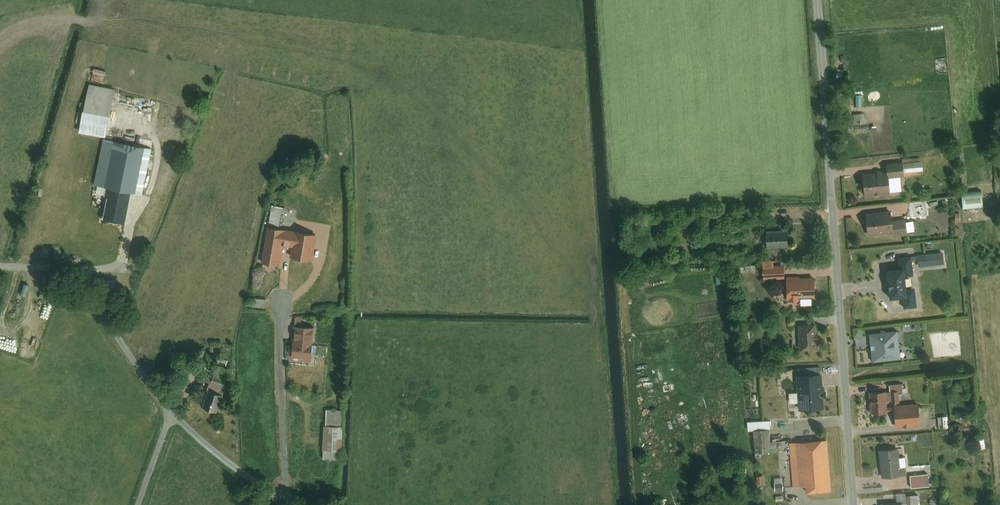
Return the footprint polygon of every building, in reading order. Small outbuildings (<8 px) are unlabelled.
[(91,83),(81,133),(104,138),(114,88),(91,83)] [(154,148),(105,139),(96,188),(110,191),(105,215),(126,219),(131,192),(145,195),(154,148)] [(923,161),(906,162),(907,175),(924,173),(923,161)] [(907,175),(906,162),(890,164),(891,172),(891,176),(907,175)] [(891,172),(866,175),(867,194),(893,192),(891,176),(891,172)] [(986,191),(966,193),(968,207),(988,205),(986,191)] [(274,218),(284,218),(285,205),(274,205),(274,218)] [(895,211),(869,214),(872,234),(898,231),(897,220),(895,211)] [(899,235),(910,233),(909,219),(897,220),(898,231),(899,235)] [(285,230),(266,228),(261,263),(280,266),(285,230)] [(794,229),(770,230),(771,245),(794,244),(794,229)] [(316,235),(296,232),(292,257),(313,260),(316,235)] [(921,266),(946,263),(944,252),(920,255),(921,263),(921,266)] [(915,256),(901,257),(903,268),(910,267),(911,275),(917,274),(916,264),(915,256)] [(788,266),(774,267),(774,278),(789,277),(788,266)] [(903,268),(889,270),(892,297),(906,296),(914,295),(913,287),(911,275),(910,267),(903,268)] [(818,276),(788,278),(789,300),(819,298),(818,276)] [(908,307),(921,305),(918,287),(913,287),(914,295),(906,296),(908,307)] [(254,297),(253,305),(268,307),(269,298),(254,297)] [(820,348),(818,324),(802,325),(803,349),(820,348)] [(313,327),(295,326),(293,356),(311,357),(313,327)] [(898,329),(869,332),(872,360),(901,357),(898,329)] [(824,406),(821,374),(796,376),(799,408),(824,406)] [(210,381),(202,409),(218,414),(226,385),(210,381)] [(890,402),(900,401),(899,389),(890,390),(890,399),(890,402)] [(884,390),(868,391),(869,412),(886,411),(885,399),(884,390)] [(918,403),(892,405),(893,424),(919,423),(918,403)] [(946,424),(946,415),(938,415),(938,424),(946,424)] [(343,426),(326,425),(326,449),(342,449),(343,426)] [(768,428),(752,430),(754,452),(769,451),(769,441),(768,428)] [(777,450),(776,440),(769,441),(769,451),(777,450)] [(832,489),(828,440),(795,442),(798,485),(807,484),(808,491),(832,489)] [(897,447),(878,449),(881,476),(906,473),(905,465),(899,466),(897,447)] [(927,473),(908,474),(910,487),(928,485),(927,473)] [(901,504),(920,504),(920,494),(904,494),(904,501),(901,501),(901,504)]
